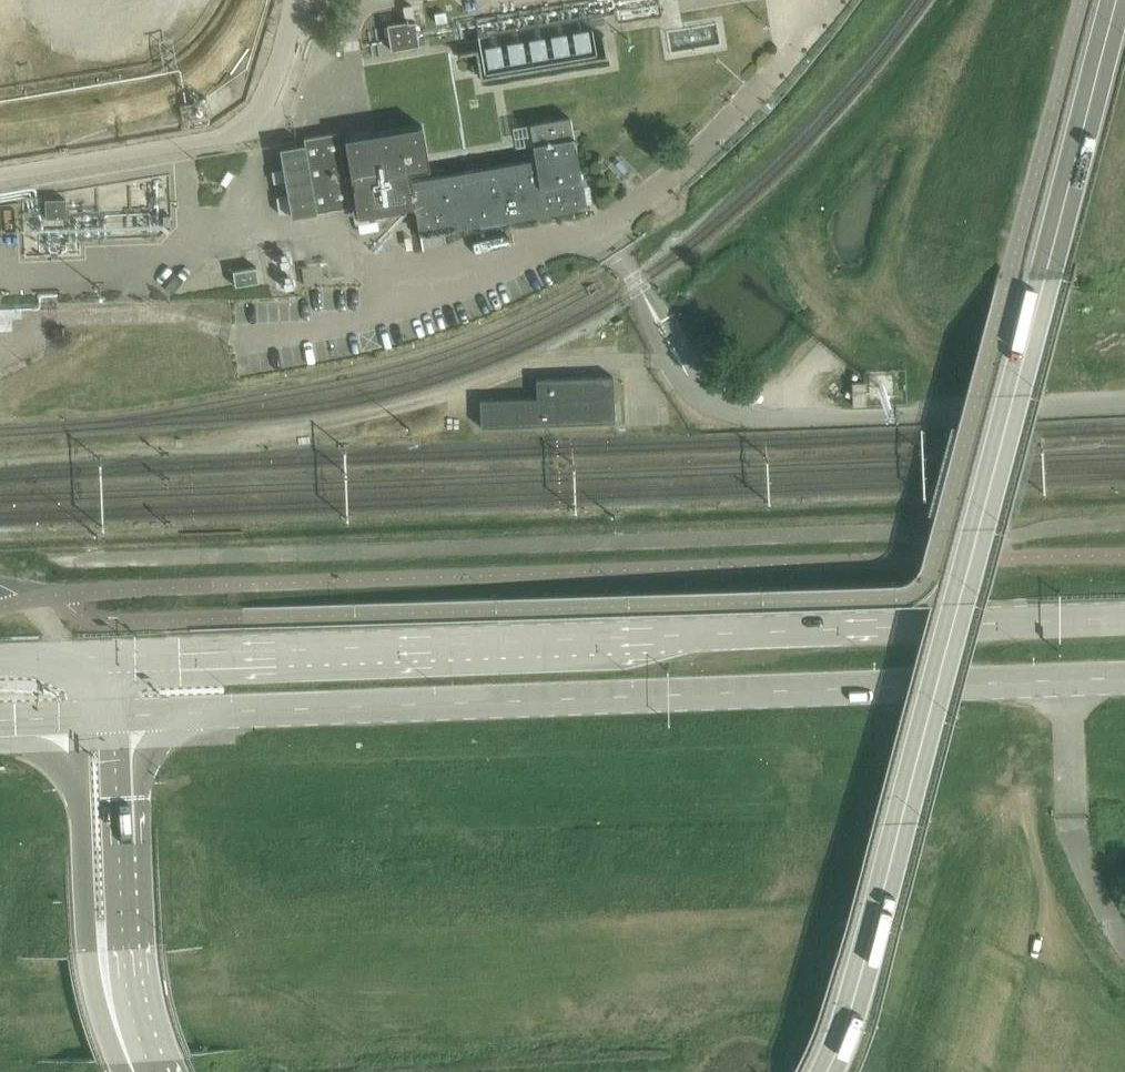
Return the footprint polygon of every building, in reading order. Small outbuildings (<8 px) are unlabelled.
[(486,76),(608,57),(605,36),(592,38),(587,7),(524,17),(525,24),(478,31),(486,76)] [(391,51),(420,47),(416,24),(387,28),(391,51)] [(580,180),(570,118),(530,125),(536,160),(411,180),(410,171),(430,168),(423,126),(345,139),(358,217),(411,209),(415,208),(418,224),(425,223),(425,224),(425,225),(426,226),(427,227),(428,228),(430,228),(431,228),(433,227),(434,227),(435,226),(436,225),(436,224),(436,223),(436,222),(436,221),(441,221),(443,229),(585,206),(580,180)] [(338,133),(304,139),(305,142),(280,147),(292,217),(350,207),(338,133)] [(259,283),(257,268),(233,272),(235,286),(259,283)] [(615,423),(613,377),(536,380),(537,399),(480,401),(481,428),(615,423)] [(866,406),(865,383),(852,383),(853,406),(866,406)]
